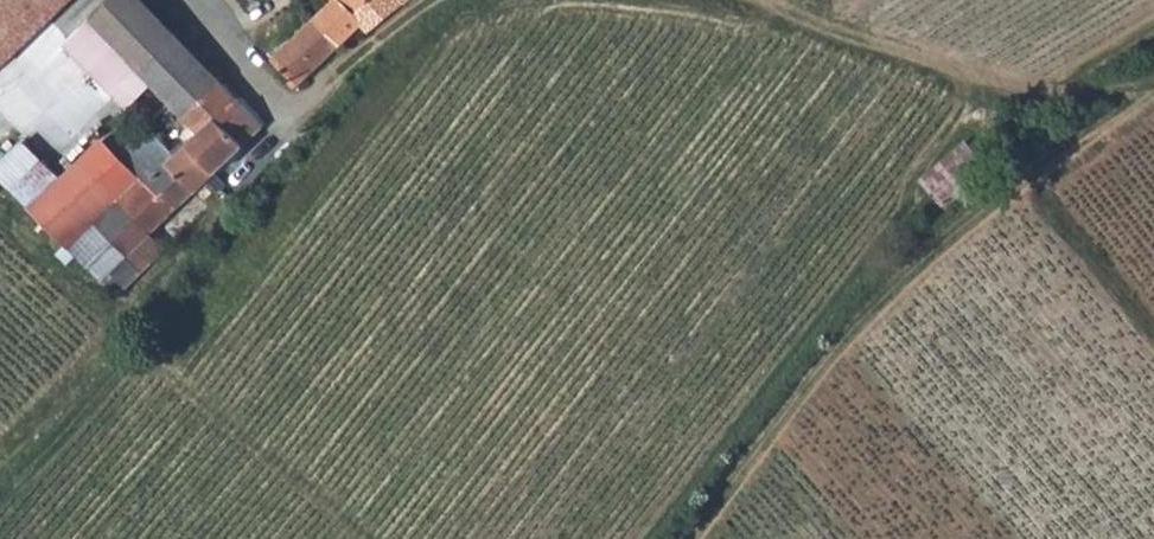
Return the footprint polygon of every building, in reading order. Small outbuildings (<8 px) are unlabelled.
[(3,75),(76,0),(0,0),(0,73),(3,75)] [(93,28),(117,55),(154,19),(136,0),(121,0),(93,28)] [(355,23),(381,0),(333,0),(338,5),(314,28),(342,54),(364,33),(355,23)] [(355,23),(364,33),(374,42),(418,0),(381,0),(355,23)] [(117,55),(137,76),(175,40),(154,19),(117,55)] [(137,76),(117,55),(93,28),(67,53),(113,103),(120,98),(133,112),(154,93),(137,76)] [(301,92),(342,54),(314,28),(276,65),(301,92)] [(137,76),(154,93),(192,58),(175,40),(137,76)] [(154,93),(187,127),(222,91),(192,58),(154,93)] [(257,127),(222,91),(187,127),(201,141),(186,156),(177,149),(168,155),(174,162),(161,175),(187,203),(260,133),(257,127)] [(174,162),(168,155),(136,121),(83,171),(113,202),(149,240),(187,203),(161,175),(174,162)] [(988,166),(990,165),(966,139),(925,174),(948,202),(988,166)] [(83,171),(59,193),(41,210),(32,219),(63,252),(113,202),(83,171)] [(21,207),(32,219),(41,210),(30,199),(21,207)] [(161,253),(149,240),(113,202),(63,252),(112,302),(161,253)]
